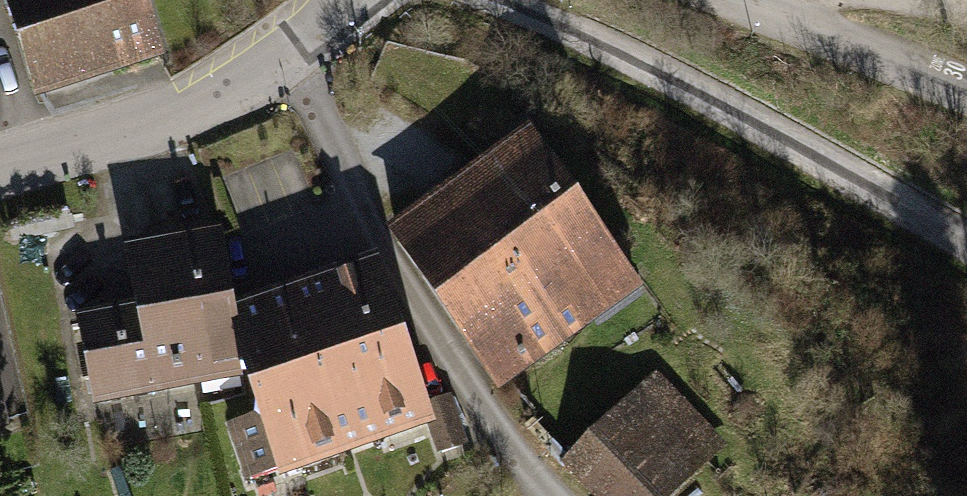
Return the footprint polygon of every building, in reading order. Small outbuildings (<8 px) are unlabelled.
[(39,98),(158,61),(139,0),(8,0),(39,98)] [(536,142),(399,241),(495,382),(636,281),(536,142)] [(232,315),(221,233),(134,251),(146,311),(84,323),(98,399),(241,371),(232,315)] [(412,363),(375,266),(232,315),(241,371),(246,371),(262,415),(233,425),(250,479),(280,469),(281,472),(343,450),(339,437),(425,407),(425,405),(412,363)] [(565,463),(597,495),(652,495),(712,438),(652,377),(565,463)] [(446,398),(425,405),(425,407),(441,451),(463,444),(446,398)]
